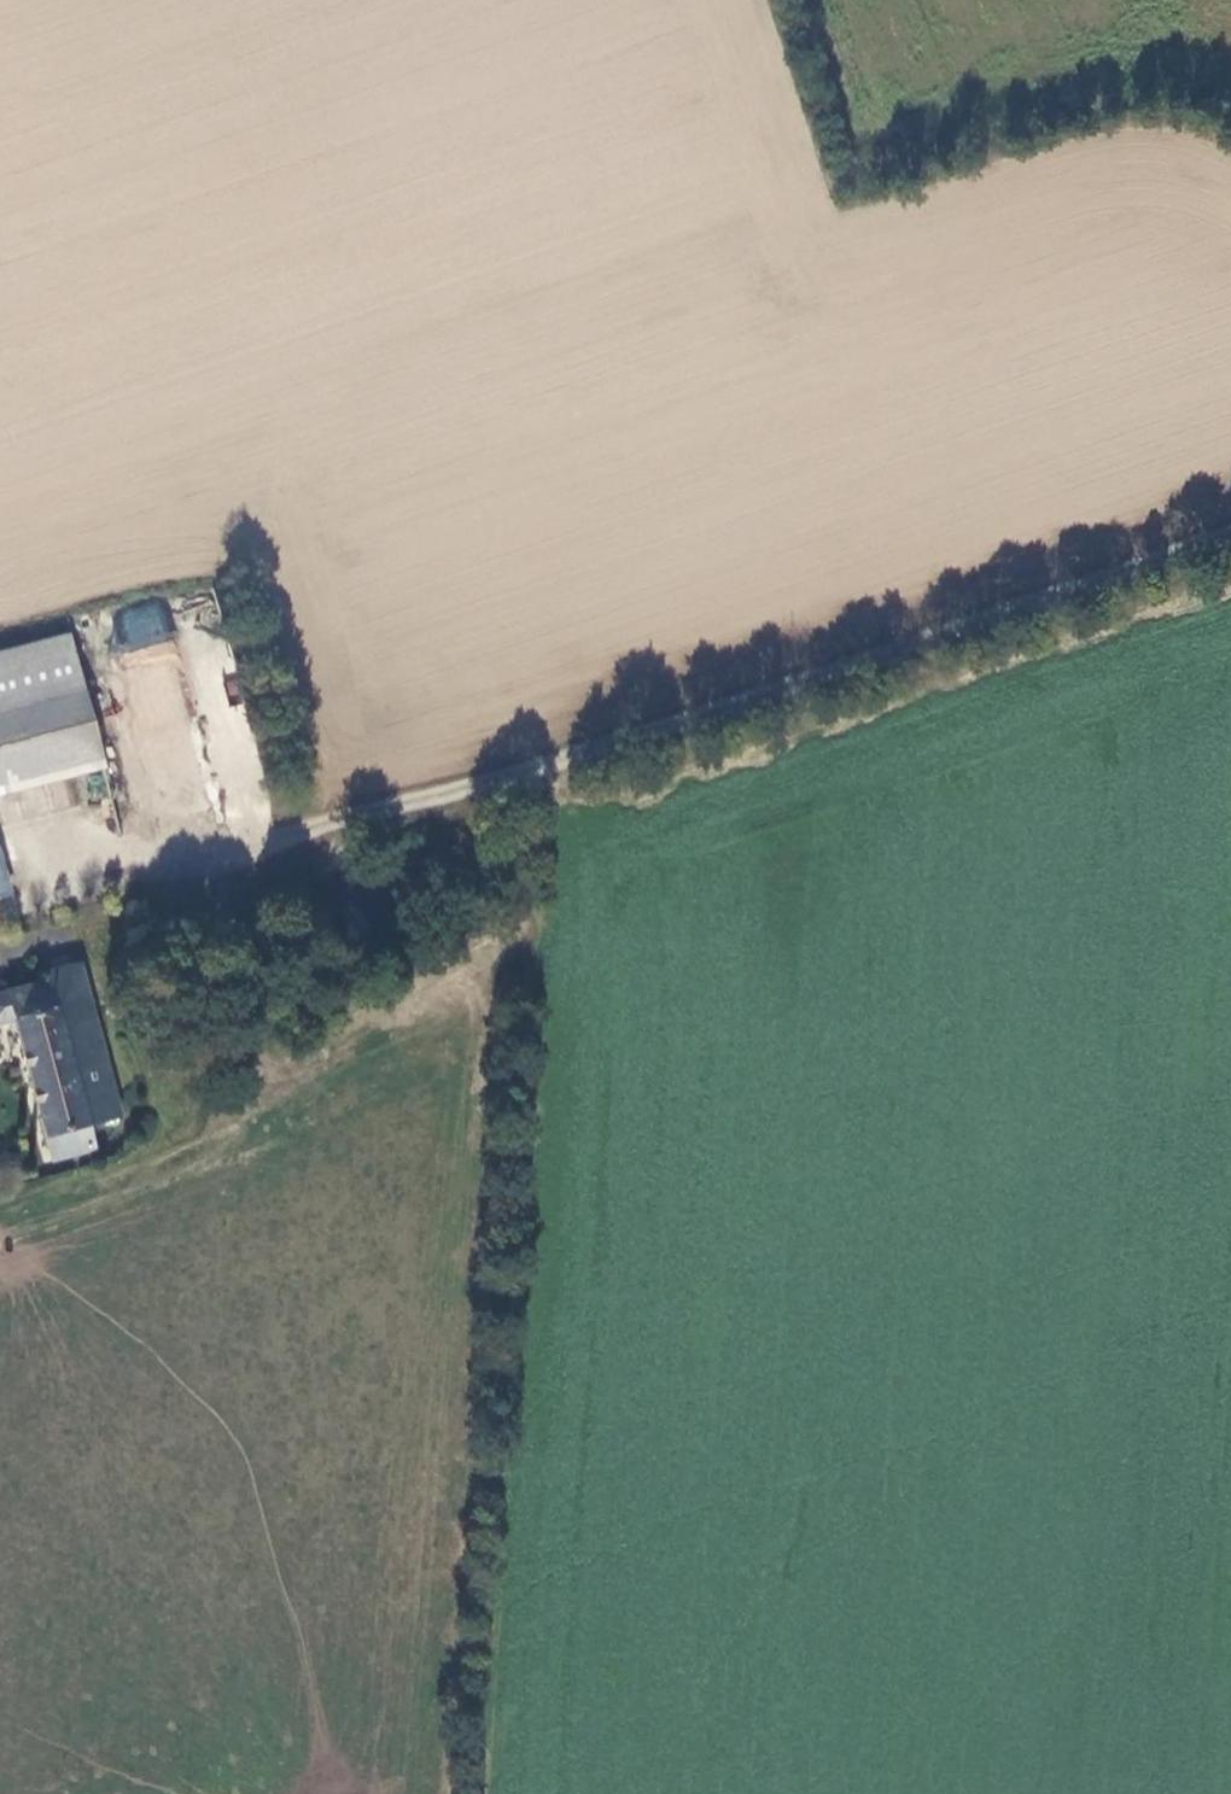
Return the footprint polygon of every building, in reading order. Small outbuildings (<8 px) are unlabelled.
[(169,607),(115,607),(114,653),(169,653),(169,607)] [(96,745),(65,631),(0,649),(0,771),(96,745)] [(110,796),(96,745),(0,771),(0,826),(110,796)] [(14,1018),(52,1163),(92,1152),(85,1124),(119,1115),(78,958),(45,966),(48,975),(0,987),(0,1022),(14,1018)]
